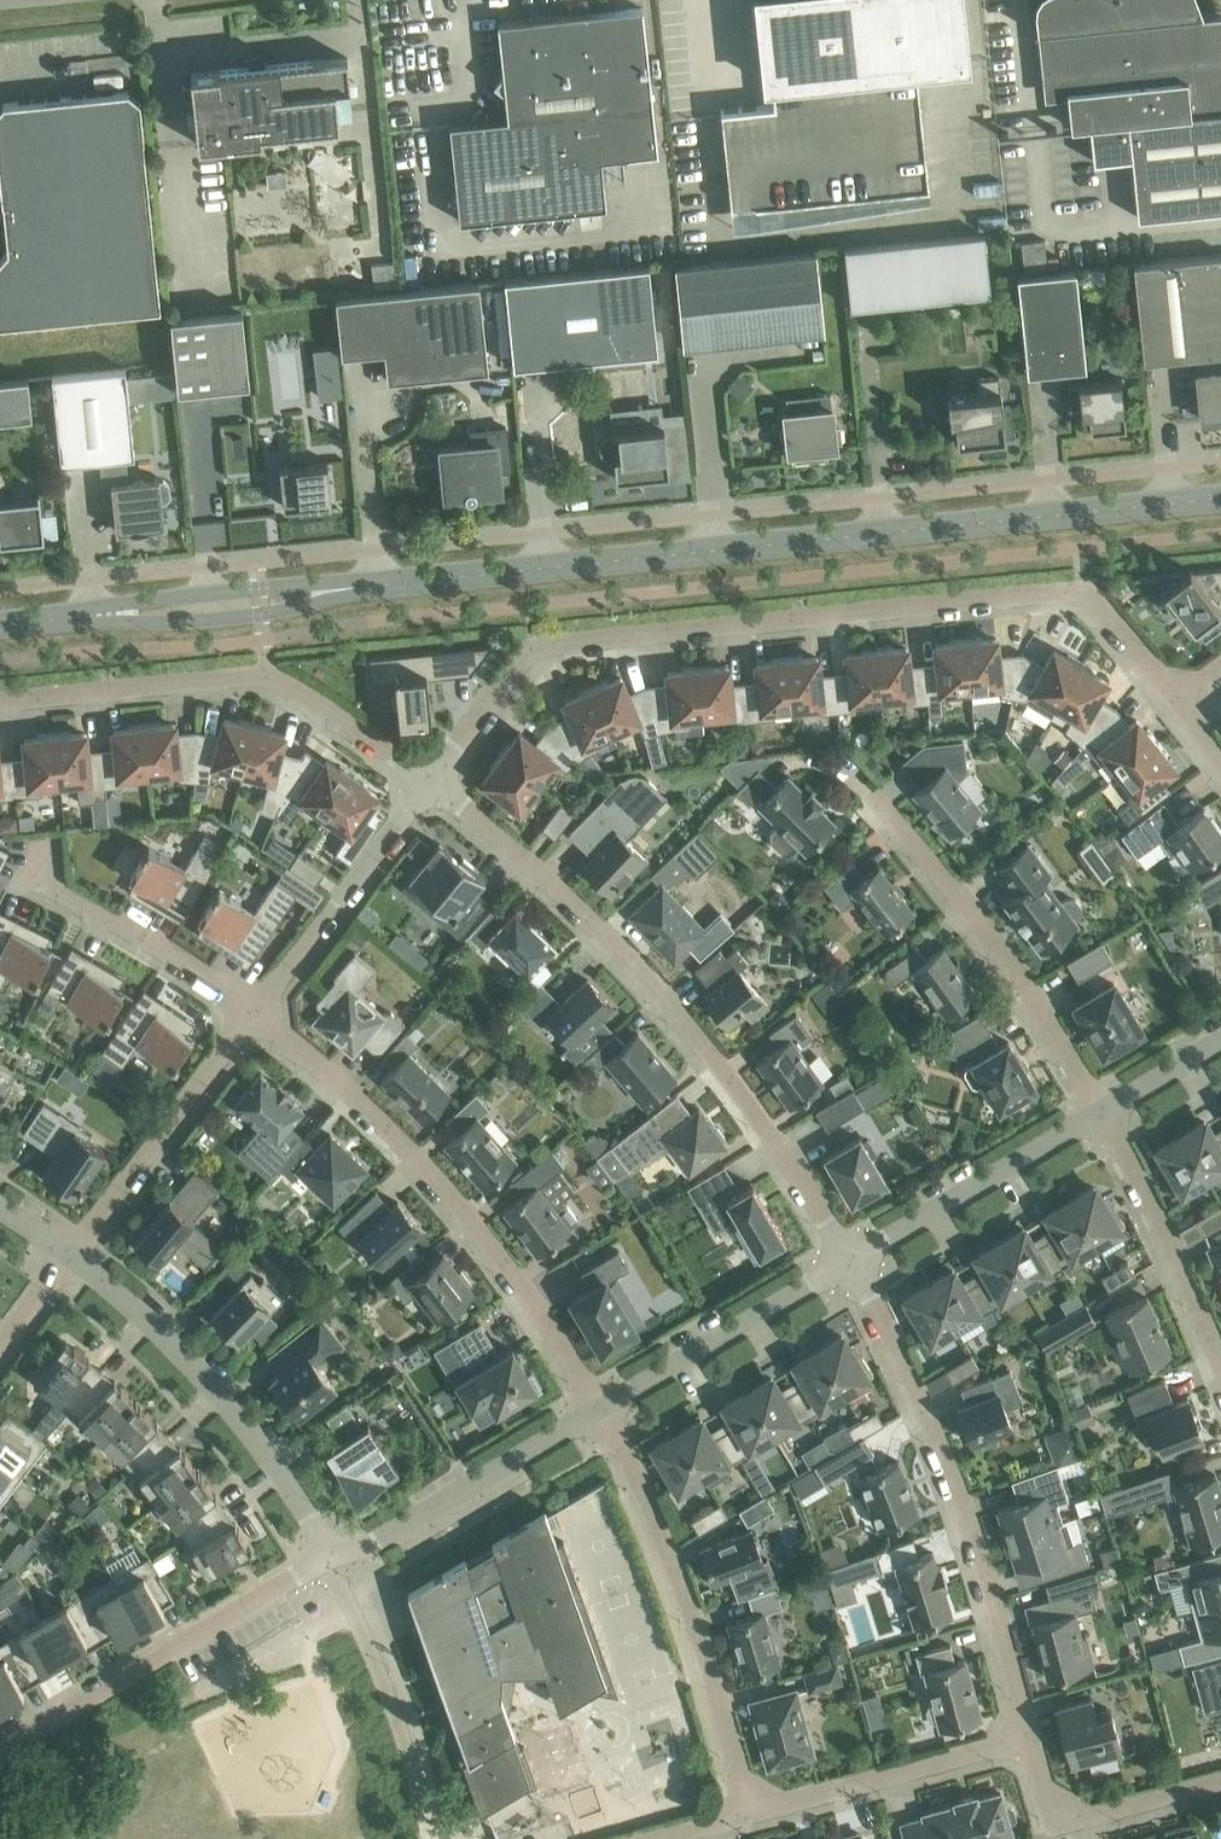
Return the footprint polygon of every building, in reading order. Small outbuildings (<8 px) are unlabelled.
[(771,82),(773,103),(918,88),(916,67),(967,62),(960,0),(757,0),(766,83),(771,82)] [(1071,124),(1071,126),(1128,120),(1220,109),(1220,10),(1198,12),(1194,0),(1041,0),(1040,1),(1039,9),(1041,28),(1034,29),(1034,30),(1041,30),(1047,93),(1067,91),(1071,124)] [(450,123),(460,219),(606,204),(601,156),(628,153),(657,150),(642,6),(498,21),(503,70),(494,82),(505,91),(508,117),(450,123)] [(353,109),(347,56),(266,65),(265,59),(270,56),(270,54),(265,57),(259,58),(254,59),(248,58),(243,57),(243,59),(249,60),(249,66),(191,72),(194,100),(187,101),(188,116),(195,115),(198,143),(262,136),(261,129),(339,122),(338,111),(353,109)] [(928,186),(918,88),(773,103),(721,109),(731,206),(928,186)] [(2,201),(3,200),(8,248),(0,258),(0,323),(161,307),(143,137),(144,137),(140,99),(128,89),(3,102),(0,105),(0,190),(1,190),(2,201)] [(1128,120),(1138,216),(1220,208),(1220,109),(1128,120)] [(850,306),(990,291),(984,233),(844,248),(850,306)] [(824,329),(816,251),(675,265),(683,344),(824,329)] [(1133,263),(1143,361),(1196,355),(1220,353),(1220,254),(1133,263)] [(649,264),(504,279),(513,365),(658,350),(649,264)] [(1105,265),(1082,268),(1084,283),(1106,280),(1105,265)] [(1017,275),(1027,370),(1086,364),(1076,268),(1017,275)] [(479,281),(336,296),(342,353),(384,349),(485,339),(479,281)] [(178,389),(250,382),(242,308),(170,315),(178,389)] [(488,367),(485,339),(384,349),(387,378),(488,367)] [(336,347),(312,349),(316,395),(341,392),(336,347)] [(1196,355),(1202,418),(1220,416),(1220,353),(1196,355)] [(125,366),(52,374),(61,462),(99,458),(127,455),(134,454),(125,366)] [(978,393),(953,395),(947,396),(950,416),(946,417),(946,419),(955,417),(956,422),(955,422),(957,443),(1005,438),(1005,435),(1012,434),(1012,435),(1015,434),(1009,404),(1002,406),(999,375),(976,378),(978,393)] [(0,380),(0,419),(32,416),(28,377),(0,380)] [(1120,377),(1068,382),(1070,406),(1081,405),(1081,412),(1089,411),(1090,429),(1125,425),(1120,377)] [(832,407),(784,412),(788,451),(793,451),(794,459),(826,456),(825,447),(836,446),(836,440),(840,440),(839,426),(834,427),(832,407)] [(611,430),(611,431),(606,433),(602,436),(600,441),(599,446),(601,451),(604,455),(609,457),(614,458),(616,478),(669,472),(664,424),(611,430)] [(453,495),(465,493),(466,497),(469,498),(473,498),(476,496),(477,492),(501,490),(496,442),(440,447),(443,471),(451,478),(453,495)] [(164,524),(162,501),(166,500),(171,494),(169,482),(164,478),(160,478),(159,476),(129,479),(127,455),(99,458),(103,496),(113,495),(116,529),(131,528),(132,529),(149,528),(149,526),(164,524)] [(304,510),(332,507),(327,459),(307,461),(307,457),(289,458),(290,463),(279,464),(284,505),(303,503),(304,510)] [(0,500),(0,542),(44,537),(39,489),(38,489),(38,496),(0,500)] [(1192,570),(1190,567),(1163,587),(1164,589),(1166,588),(1204,638),(1220,625),(1220,567),(1192,570)] [(982,635),(965,637),(971,686),(1000,683),(1000,694),(1013,697),(1022,659),(999,661),(996,638),(983,639),(982,635)] [(971,686),(965,637),(949,639),(949,643),(935,644),(938,668),(924,669),(927,701),(929,701),(930,715),(944,714),(943,700),(943,697),(947,697),(950,693),(950,689),(971,686)] [(467,647),(440,650),(440,649),(362,657),(362,659),(369,658),(372,681),(395,679),(400,723),(401,723),(401,716),(429,713),(430,720),(431,720),(426,673),(440,672),(440,675),(469,672),(470,672),(493,644),(467,646),(467,647)] [(893,644),(876,646),(881,696),(910,693),(911,703),(927,701),(924,669),(909,671),(907,647),(893,648),(893,644)] [(881,696),(876,646),(859,648),(860,652),(846,653),(848,677),(834,678),(838,711),(853,709),(852,699),(881,696)] [(1058,705),(1083,661),(1068,653),(1066,656),(1054,649),(1042,671),(1022,659),(1013,697),(1026,699),(1052,715),(1058,705)] [(803,654),(787,655),(792,705),(821,702),(822,712),(838,711),(834,678),(820,680),(817,656),(804,658),(803,654)] [(792,705),(787,655),(770,657),(770,661),(757,662),(759,686),(745,687),(748,720),(774,717),(773,707),(792,705)] [(1119,704),(1100,692),(1107,680),(1095,673),(1097,670),(1083,661),(1058,705),(1073,714),(1064,729),(1082,745),(1106,718),(1119,704)] [(714,663),(697,665),(702,714),(731,711),(732,722),(748,720),(745,687),(731,689),(728,665),(715,667),(714,663)] [(702,714),(697,665),(681,666),(681,670),(667,672),(670,695),(651,697),(660,731),(675,727),(673,717),(702,714)] [(608,682),(607,678),(591,685),(611,730),(638,719),(645,735),(660,731),(651,697),(633,705),(621,677),(608,682)] [(611,730),(591,685),(576,692),(577,695),(565,701),(574,722),(555,731),(578,760),(588,752),(598,748),(594,738),(611,730)] [(243,770),(255,721),(239,717),(238,721),(225,718),(217,749),(197,744),(194,780),(210,781),(215,762),(243,770)] [(1120,771),(1159,740),(1148,727),(1145,729),(1137,719),(1118,733),(1106,718),(1082,745),(1083,745),(1090,751),(1093,755),(1098,759),(1103,760),(1108,756),(1120,771)] [(161,720),(144,722),(149,771),(178,768),(179,779),(194,780),(197,744),(177,746),(175,723),(161,724),(161,720)] [(274,814),(280,802),(301,758),(279,752),(284,733),(271,729),(272,726),(255,721),(243,770),(271,777),(266,796),(262,809),(274,814)] [(149,771),(144,722),(127,724),(127,727),(114,729),(116,752),(102,754),(105,786),(121,785),(120,774),(149,771)] [(71,729),(54,731),(60,781),(77,779),(80,801),(97,799),(96,795),(106,794),(105,786),(102,754),(88,756),(85,732),(72,733),(71,729)] [(60,781),(54,731),(38,733),(38,737),(24,738),(27,762),(12,763),(16,796),(42,793),(41,782),(60,781)] [(578,760),(555,731),(542,748),(520,731),(512,742),(508,740),(498,753),(537,784),(556,760),(567,769),(578,760)] [(970,815),(979,807),(956,779),(966,770),(963,740),(924,744),(924,746),(929,745),(932,776),(914,791),(949,832),(958,825),(961,828),(973,818),(970,815)] [(1174,767),(1166,756),(1169,753),(1159,740),(1120,771),(1131,786),(1129,789),(1128,797),(1131,799),(1118,809),(1129,822),(1165,793),(1156,781),(1174,767)] [(1083,745),(1075,754),(1080,759),(1090,751),(1083,745)] [(537,784),(498,753),(488,767),(491,769),(483,780),(519,808),(537,784)] [(319,770),(301,758),(280,802),(274,814),(287,820),(302,798),(326,814),(354,773),(340,764),(338,767),(327,759),(319,770)] [(0,797),(16,796),(12,763),(0,765),(0,797)] [(826,837),(827,829),(834,821),(818,804),(822,800),(812,789),(807,794),(788,775),(777,786),(759,767),(735,790),(748,804),(754,798),(778,823),(770,831),(770,839),(784,852),(792,852),(800,844),(805,850),(813,843),(821,842),(826,837)] [(368,783),(354,773),(326,814),(350,831),(336,851),(350,860),(385,811),(372,802),(377,794),(366,786),(368,783)] [(620,831),(660,789),(649,778),(644,775),(639,773),(633,773),(628,774),(623,778),(622,776),(568,832),(593,856),(583,867),(610,893),(633,870),(635,872),(646,860),(644,858),(646,856),(620,831)] [(574,811),(561,801),(541,827),(555,837),(574,811)] [(1131,847),(1137,855),(1159,839),(1169,853),(1180,849),(1192,867),(1220,847),(1220,832),(1203,807),(1177,825),(1162,802),(1121,834),(1131,847)] [(33,808),(19,809),(20,824),(35,823),(33,808)] [(236,814),(230,823),(238,828),(244,820),(236,814)] [(698,828),(660,865),(677,883),(690,870),(695,876),(721,852),(698,828)] [(420,834),(407,849),(422,862),(434,847),(420,834)] [(422,862),(408,878),(430,897),(424,904),(460,934),(488,900),(476,891),(485,880),(473,869),(475,867),(463,858),(461,860),(439,841),(434,847),(422,862)] [(187,911),(220,857),(198,844),(185,866),(149,845),(147,848),(145,847),(141,853),(144,854),(130,877),(135,880),(129,891),(154,905),(160,895),(187,911)] [(1065,897),(1060,901),(1043,878),(1050,873),(1028,844),(997,868),(1016,892),(1004,901),(1041,950),(1076,923),(1075,921),(1080,917),(1082,911),(1081,905),(1076,898),(1071,896),(1065,897)] [(315,883),(325,869),(298,851),(289,865),(315,883)] [(885,931),(913,910),(878,864),(864,875),(853,862),(824,885),(842,908),(859,896),(885,931)] [(1220,893),(1220,869),(1193,886),(1203,903),(1220,893)] [(254,955),(296,893),(275,879),(254,911),(220,888),(218,891),(215,889),(211,895),(214,897),(199,919),(204,922),(197,932),(221,948),(228,938),(254,955)] [(700,909),(692,916),(662,885),(630,914),(674,961),(706,931),(704,929),(711,923),(712,917),(705,909),(700,909)] [(528,975),(556,945),(515,906),(506,916),(493,904),(467,933),(480,946),(488,937),(528,975)] [(25,921),(20,932),(0,923),(0,964),(34,981),(35,978),(38,979),(41,973),(39,971),(50,948),(46,945),(51,934),(25,921)] [(1078,979),(1112,959),(1101,940),(1067,961),(1078,979)] [(945,1016),(977,993),(943,946),(926,958),(917,945),(885,968),(896,982),(912,970),(945,1016)] [(712,989),(704,995),(711,1004),(711,1009),(716,1015),(721,1016),(729,1025),(746,1011),(752,1018),(768,1004),(739,968),(748,961),(736,946),(726,955),(719,948),(695,968),(712,989)] [(378,1054),(405,1023),(392,1011),(385,1011),(381,1015),(354,992),(375,968),(355,951),(334,975),(335,979),(317,1000),(317,1005),(323,1010),(316,1019),(316,1023),(325,1031),(330,1031),(353,1051),(362,1040),(378,1054)] [(110,1012),(123,989),(118,986),(124,976),(99,961),(93,972),(66,956),(47,988),(104,1021),(106,1018),(108,1019),(112,1013),(110,1012)] [(550,991),(528,1012),(540,1024),(549,1016),(573,1042),(613,1005),(588,978),(561,1003),(550,991)] [(1114,982),(1076,1005),(1104,1051),(1112,1046),(1114,1050),(1125,1044),(1123,1040),(1141,1029),(1114,982)] [(194,1021),(170,1005),(164,1015),(137,998),(102,1050),(122,1064),(137,1042),(171,1065),(173,1062),(176,1064),(179,1058),(177,1056),(192,1035),(187,1032),(194,1021)] [(797,1046),(813,1034),(796,1012),(769,1032),(779,1045),(757,1060),(790,1105),(823,1081),(797,1046)] [(1000,1045),(991,1030),(964,1046),(973,1061),(965,1065),(964,1071),(971,1084),(977,1085),(984,1081),(999,1107),(1009,1102),(1014,1104),(1026,1097),(1027,1092),(1026,1091),(1035,1086),(1008,1040),(1000,1045)] [(406,1031),(383,1056),(393,1066),(382,1078),(423,1118),(449,1092),(409,1052),(418,1043),(406,1031)] [(607,1059),(644,1102),(652,1112),(672,1096),(663,1086),(675,1076),(638,1032),(625,1043),(615,1031),(589,1054),(599,1066),(607,1059)] [(65,1064),(55,1078),(64,1084),(74,1070),(65,1064)] [(245,1144),(268,1164),(275,1169),(279,1165),(304,1137),(289,1124),(303,1107),(260,1072),(234,1104),(260,1125),(245,1144)] [(864,1106),(853,1087),(816,1109),(827,1128),(864,1106)] [(457,1132),(446,1142),(484,1185),(514,1157),(478,1117),(489,1106),(476,1091),(445,1120),(457,1132)] [(672,1096),(652,1112),(610,1145),(630,1170),(676,1144),(693,1168),(726,1144),(724,1141),(726,1136),(718,1126),(713,1126),(699,1108),(692,1113),(676,1093),(672,1096)] [(57,1154),(44,1174),(52,1179),(51,1182),(63,1190),(65,1188),(74,1194),(79,1186),(81,1186),(84,1181),(83,1181),(105,1148),(88,1137),(91,1133),(44,1101),(23,1131),(57,1154)] [(1181,1134),(1206,1176),(1220,1167),(1220,1136),(1216,1139),(1205,1120),(1181,1134)] [(305,1136),(304,1137),(279,1165),(293,1179),(301,1171),(333,1203),(367,1168),(330,1133),(316,1147),(305,1136)] [(1177,1193),(1206,1176),(1181,1134),(1158,1148),(1172,1170),(1166,1174),(1177,1193)] [(859,1136),(826,1156),(852,1200),(861,1195),(864,1199),(879,1190),(876,1186),(885,1180),(870,1155),(876,1152),(868,1138),(862,1142),(859,1136)] [(566,1201),(556,1209),(538,1185),(565,1165),(552,1148),(514,1177),(526,1192),(504,1209),(538,1253),(581,1221),(566,1201)] [(687,1186),(714,1231),(736,1218),(758,1255),(766,1251),(769,1255),(781,1248),(778,1244),(786,1239),(753,1183),(740,1190),(725,1163),(687,1186)] [(193,1170),(134,1240),(158,1261),(176,1240),(205,1265),(204,1267),(205,1268),(224,1244),(223,1243),(222,1245),(192,1220),(217,1191),(193,1170)] [(1094,1186),(1071,1199),(1096,1241),(1125,1224),(1114,1205),(1108,1208),(1094,1186)] [(359,1237),(382,1263),(422,1227),(398,1200),(387,1210),(373,1194),(377,1190),(376,1189),(339,1225),(354,1242),(359,1237)] [(1096,1241),(1071,1199),(1048,1213),(1059,1232),(1047,1240),(1062,1266),(1076,1258),(1074,1254),(1096,1241)] [(1220,1223),(1220,1206),(1197,1220),(1204,1233),(1220,1223)] [(1024,1228),(1000,1241),(1025,1283),(1047,1270),(1049,1273),(1062,1266),(1047,1240),(1035,1247),(1024,1228)] [(1025,1283),(1000,1241),(977,1255),(989,1274),(976,1281),(992,1307),(1005,1299),(1003,1296),(1025,1283)] [(1211,1248),(1220,1272),(1220,1243),(1211,1248)] [(412,1244),(404,1250),(412,1260),(419,1254),(412,1244)] [(218,1271),(230,1283),(252,1261),(240,1249),(218,1271)] [(629,1267),(619,1249),(581,1271),(591,1287),(572,1298),(602,1348),(619,1338),(621,1342),(634,1335),(631,1331),(635,1329),(606,1280),(629,1267)] [(390,1279),(406,1300),(418,1290),(438,1316),(471,1290),(468,1286),(472,1283),(461,1269),(457,1272),(443,1254),(432,1263),(423,1251),(419,1254),(412,1260),(390,1279)] [(1135,1274),(1128,1261),(1101,1276),(1109,1289),(1135,1274)] [(992,1307),(976,1281),(964,1289),(953,1269),(930,1283),(954,1325),(976,1312),(978,1315),(992,1307)] [(251,1273),(213,1312),(238,1337),(248,1326),(261,1338),(278,1320),(269,1312),(283,1297),(264,1278),(259,1282),(251,1273)] [(954,1325),(930,1283),(907,1297),(920,1319),(914,1323),(925,1342),(954,1325)] [(1130,1368),(1170,1351),(1147,1296),(1107,1313),(1120,1344),(1114,1347),(1122,1367),(1128,1364),(1130,1368)] [(1046,1349),(1096,1320),(1086,1303),(1037,1332),(1046,1349)] [(320,1314),(271,1354),(283,1368),(271,1377),(283,1392),(283,1396),(289,1405),(294,1405),(299,1412),(334,1384),(318,1363),(343,1343),(320,1314)] [(457,1381),(472,1406),(488,1396),(497,1411),(523,1395),(525,1399),(542,1388),(532,1371),(528,1374),(512,1348),(500,1355),(480,1322),(449,1341),(469,1374),(457,1381)] [(842,1335),(819,1349),(844,1390),(873,1373),(869,1365),(868,1365),(862,1354),(856,1358),(842,1335)] [(383,1347),(391,1357),(401,1349),(394,1339),(383,1347)] [(69,1406),(102,1369),(89,1359),(90,1358),(74,1346),(73,1347),(65,1341),(59,1350),(58,1349),(35,1380),(38,1382),(56,1396),(32,1428),(44,1437),(69,1406)] [(844,1390),(819,1349),(796,1362),(807,1381),(795,1389),(811,1415),(824,1407),(822,1403),(844,1390)] [(393,1360),(400,1372),(416,1363),(409,1352),(393,1360)] [(971,1353),(945,1369),(953,1382),(979,1366),(971,1353)] [(967,1403),(958,1407),(972,1442),(980,1439),(983,1443),(987,1445),(992,1445),(996,1442),(998,1437),(997,1432),(1012,1426),(1005,1408),(1023,1401),(1010,1368),(961,1388),(967,1403)] [(100,1437),(136,1401),(115,1380),(114,1380),(102,1369),(69,1406),(100,1437)] [(398,1371),(388,1377),(394,1387),(404,1380),(398,1371)] [(772,1377),(748,1390),(773,1432),(795,1419),(797,1423),(811,1415),(795,1389),(783,1396),(772,1377)] [(1164,1378),(1127,1393),(1138,1419),(1148,1415),(1163,1454),(1203,1438),(1188,1398),(1173,1403),(1170,1397),(1171,1396),(1164,1378)] [(773,1432),(748,1390),(725,1404),(736,1423),(724,1430),(740,1457),(753,1449),(751,1445),(773,1432)] [(158,1422),(136,1401),(100,1437),(131,1468),(169,1434),(157,1423),(158,1422)] [(347,1402),(326,1416),(342,1439),(326,1450),(334,1461),(331,1463),(344,1482),(346,1480),(355,1494),(399,1468),(368,1422),(362,1426),(347,1402)] [(44,1437),(32,1428),(8,1410),(0,1420),(0,1455),(23,1472),(48,1440),(44,1437)] [(876,1410),(848,1427),(854,1438),(855,1439),(864,1434),(884,1422),(876,1410)] [(701,1418),(678,1432),(702,1474),(708,1484),(731,1470),(728,1464),(740,1457),(724,1430),(712,1438),(701,1418)] [(1044,1433),(1056,1463),(1086,1452),(1074,1422),(1044,1433)] [(846,1423),(823,1436),(832,1451),(854,1438),(848,1427),(846,1423)] [(702,1474),(678,1432),(654,1446),(668,1469),(662,1472),(668,1483),(673,1491),(702,1474)] [(158,1502),(198,1470),(180,1447),(179,1447),(169,1434),(131,1468),(158,1502)] [(834,1452),(814,1464),(824,1480),(855,1462),(860,1475),(859,1475),(871,1506),(867,1510),(872,1522),(878,1522),(880,1527),(918,1511),(898,1460),(878,1468),(872,1452),(874,1451),(864,1434),(855,1439),(834,1452)] [(0,1455),(0,1502),(23,1472),(0,1455)] [(1057,1463),(1011,1479),(1019,1502),(998,1508),(1003,1524),(999,1526),(1003,1540),(1063,1520),(1057,1502),(1069,1498),(1057,1463)] [(217,1494),(198,1470),(158,1502),(185,1536),(226,1508),(216,1495),(217,1494)] [(1215,1473),(1164,1489),(1169,1502),(1178,1500),(1191,1542),(1220,1532),(1220,1492),(1215,1473)] [(1159,1493),(1153,1475),(1100,1492),(1107,1514),(1108,1514),(1107,1510),(1159,1493)] [(765,1492),(739,1508),(747,1523),(774,1507),(765,1492)] [(98,1498),(81,1513),(94,1528),(111,1513),(98,1498)] [(720,1502),(691,1519),(699,1532),(727,1515),(720,1502)] [(235,1522),(226,1508),(185,1536),(205,1571),(206,1570),(208,1574),(241,1554),(240,1553),(249,1548),(244,1540),(246,1539),(236,1522),(235,1522)] [(547,1515),(553,1511),(552,1510),(546,1514),(544,1508),(492,1539),(494,1544),(467,1560),(465,1555),(407,1589),(420,1624),(414,1628),(463,1766),(464,1765),(463,1763),(469,1759),(488,1811),(489,1811),(488,1806),(523,1785),(524,1789),(538,1784),(524,1745),(529,1743),(545,1737),(536,1715),(521,1720),(524,1729),(515,1732),(505,1706),(511,1673),(550,1680),(557,1699),(559,1707),(590,1688),(618,1693),(563,1540),(557,1543),(547,1515)] [(1075,1517),(1063,1521),(1063,1520),(1003,1540),(1008,1553),(1012,1552),(1017,1566),(1036,1560),(1042,1578),(1089,1562),(1075,1517)] [(714,1580),(730,1574),(739,1598),(778,1584),(768,1557),(763,1559),(751,1528),(702,1547),(714,1580)] [(877,1550),(882,1568),(895,1564),(914,1625),(952,1613),(943,1587),(948,1585),(941,1565),(937,1566),(932,1551),(919,1555),(913,1537),(877,1550)] [(834,1541),(820,1547),(827,1566),(841,1560),(834,1541)] [(1154,1569),(1159,1588),(1168,1585),(1176,1614),(1193,1609),(1220,1601),(1220,1569),(1216,1553),(1174,1564),(1157,1569),(1154,1569)] [(149,1554),(114,1575),(140,1618),(175,1597),(149,1554)] [(1053,1616),(1032,1622),(1039,1645),(1041,1644),(1044,1653),(1041,1654),(1047,1677),(1064,1672),(1065,1676),(1078,1673),(1077,1669),(1094,1664),(1079,1611),(1096,1606),(1091,1586),(1102,1583),(1098,1568),(1076,1575),(1080,1589),(1048,1598),(1053,1616)] [(0,1585),(0,1602),(26,1587),(17,1571),(0,1585)] [(104,1639),(140,1618),(114,1575),(79,1596),(104,1639)] [(754,1613),(728,1621),(739,1654),(735,1655),(740,1670),(744,1669),(745,1672),(779,1661),(763,1611),(782,1605),(775,1585),(748,1595),(754,1613)] [(69,1660),(104,1639),(79,1596),(44,1617),(69,1660)] [(1193,1609),(1201,1637),(1179,1643),(1184,1662),(1220,1651),(1220,1601),(1193,1609)] [(34,1680),(69,1660),(44,1617),(8,1637),(34,1680)] [(34,1680),(8,1637),(0,1642),(0,1700),(34,1680)] [(921,1672),(925,1671),(934,1702),(930,1703),(927,1708),(930,1718),(935,1721),(939,1720),(941,1728),(980,1717),(964,1658),(955,1661),(950,1643),(915,1653),(921,1672)] [(1193,1666),(1200,1693),(1217,1688),(1220,1705),(1220,1658),(1193,1666)] [(837,1662),(804,1671),(809,1690),(842,1681),(837,1662)] [(794,1690),(752,1702),(759,1726),(759,1725),(762,1727),(765,1737),(763,1740),(769,1763),(811,1752),(806,1732),(808,1727),(805,1713),(800,1711),(794,1690)] [(1092,1696),(1057,1706),(1062,1722),(1060,1723),(1071,1763),(1122,1749),(1111,1709),(1096,1713),(1092,1696)] [(566,1730),(545,1737),(529,1743),(524,1745),(538,1784),(542,1795),(584,1780),(566,1730)] [(1011,1830),(1009,1822),(1012,1821),(1015,1816),(1012,1806),(1007,1803),(1004,1804),(1001,1792),(977,1799),(976,1795),(955,1801),(956,1804),(923,1813),(924,1816),(901,1822),(906,1838),(994,1838),(1012,1834),(1011,1830)] [(1196,1831),(1166,1838),(1198,1838),(1196,1831)]
